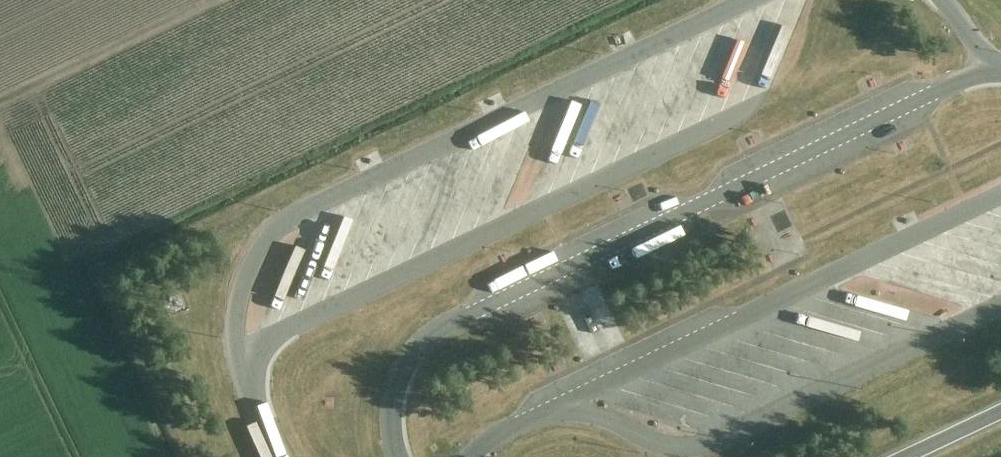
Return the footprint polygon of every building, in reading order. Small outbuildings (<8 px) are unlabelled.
[(566,103),(548,169),(561,172),(579,106),(566,103)] [(494,130),(476,182),(493,188),(495,183),(508,188),(529,126),(511,120),(506,134),(494,130)] [(593,314),(585,317),(593,335),(601,331),(593,314)]
